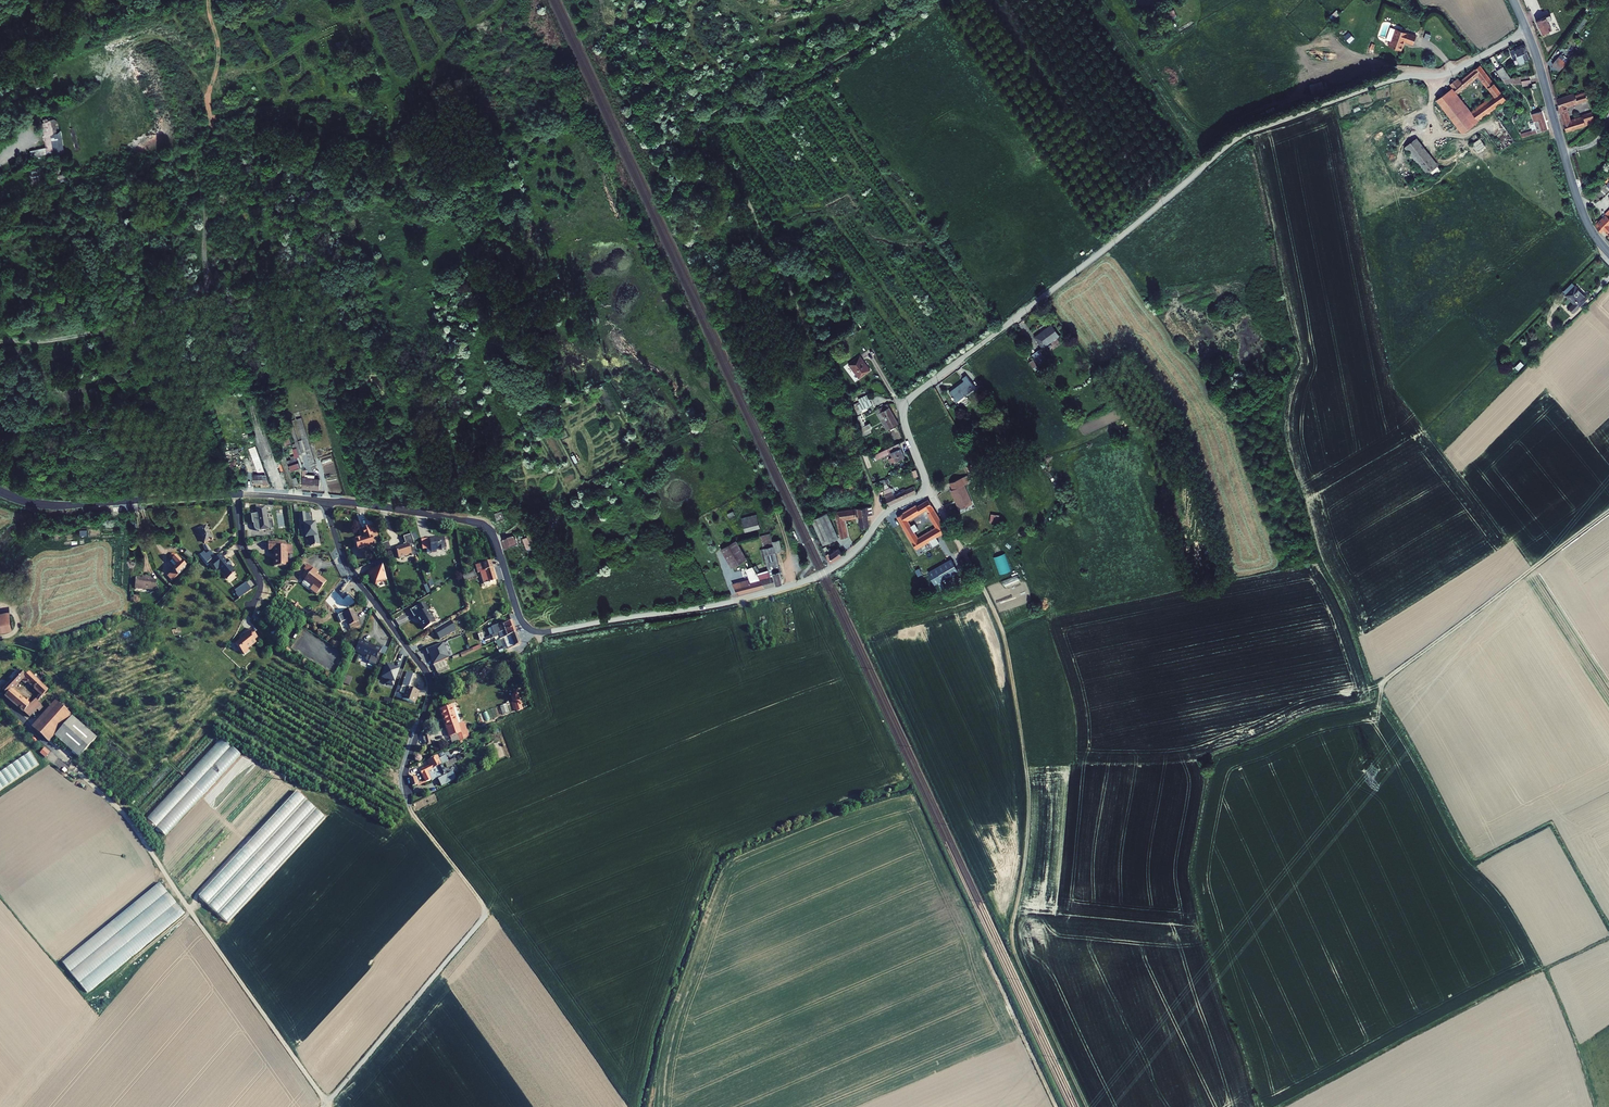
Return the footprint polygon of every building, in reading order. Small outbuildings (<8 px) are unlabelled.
[(1554,13),(1535,22),(1537,28),(1548,24),(1547,22),(1556,18),(1554,13)] [(1401,52),(1408,54),(1411,44),(1420,47),(1423,39),(1397,30),(1393,44),(1397,45),(1395,50),(1401,52)] [(1349,42),(1354,38),(1349,32),(1344,36),(1349,42)] [(1509,49),(1508,50),(1509,53),(1506,54),(1508,58),(1510,57),(1513,63),(1527,57),(1525,51),(1523,46),(1520,45),(1509,49)] [(1564,65),(1557,58),(1551,66),(1559,72),(1564,65)] [(1454,82),(1449,86),(1456,95),(1478,78),(1494,97),(1472,114),(1479,123),(1490,114),(1489,113),(1506,100),(1479,67),(1478,67),(1459,82),(1457,80),(1455,82),(1454,82)] [(1504,70),(1498,75),(1505,83),(1513,81),(1514,81),(1504,70)] [(43,87),(43,76),(32,76),(32,87),(43,87)] [(1505,83),(1503,84),(1506,87),(1522,83),(1530,81),(1531,81),(1530,76),(1514,81),(1513,81),(1505,83)] [(1321,80),(1309,84),(1312,94),(1324,89),(1321,80)] [(1465,116),(1474,127),(1479,124),(1451,90),(1446,95),(1436,103),(1453,124),(1465,116)] [(1574,96),(1574,94),(1556,100),(1565,133),(1594,124),(1591,115),(1569,123),(1565,109),(1586,101),(1584,94),(1574,96)] [(1541,112),(1535,114),(1532,115),(1537,131),(1520,136),(1521,139),(1547,131),(1541,112)] [(1465,116),(1453,124),(1463,136),(1474,127),(1465,116)] [(52,123),(39,125),(42,145),(55,144),(52,123)] [(1414,135),(1402,145),(1425,173),(1437,163),(1414,135)] [(1484,145),(1478,136),(1470,143),(1475,151),(1484,145)] [(65,173),(55,174),(56,181),(66,180),(65,173)] [(1608,210),(1595,225),(1600,233),(1602,231),(1606,235),(1608,232),(1608,228),(1607,225),(1608,223),(1608,209),(1608,210)] [(1574,312),(1579,307),(1578,307),(1587,297),(1575,285),(1566,295),(1574,303),(1569,307),(1574,312)] [(1034,341),(1042,351),(1059,339),(1052,329),(1034,341)] [(1038,354),(1035,356),(1040,363),(1043,361),(1038,354)] [(1032,358),(1037,365),(1040,363),(1035,356),(1032,358)] [(1032,358),(1029,361),(1034,368),(1037,365),(1032,358)] [(1521,360),(1514,366),(1518,370),(1524,364),(1521,360)] [(848,369),(859,383),(870,374),(859,361),(848,369)] [(952,391),(958,401),(975,390),(966,377),(961,381),(963,384),(952,391)] [(856,411),(872,407),(869,394),(858,397),(859,402),(854,403),(856,411)] [(879,413),(891,432),(899,427),(887,408),(879,413)] [(859,427),(864,437),(871,433),(865,422),(859,427)] [(285,445),(291,443),(289,434),(283,436),(285,445)] [(896,460),(898,463),(906,459),(899,446),(884,454),(887,460),(892,457),(894,461),(896,460)] [(251,474),(250,487),(251,487),(268,489),(254,448),(250,449),(252,455),(250,456),(252,463),(254,462),(258,475),(251,474)] [(575,467),(580,475),(588,470),(583,462),(575,467)] [(949,492),(958,510),(971,504),(962,485),(964,484),(961,477),(946,484),(950,491),(949,492)] [(306,478),(301,478),(300,490),(316,492),(316,482),(306,481),(306,478)] [(829,494),(832,500),(855,491),(852,484),(829,494)] [(901,495),(896,498),(898,503),(916,495),(913,489),(903,494),(902,493),(900,494),(901,495)] [(884,493),(885,498),(886,501),(889,507),(898,503),(896,498),(895,496),(893,497),(890,490),(886,492),(884,493)] [(898,518),(916,550),(922,546),(919,541),(909,523),(928,512),(938,528),(926,535),(927,536),(930,542),(938,537),(947,532),(941,521),(929,502),(916,510),(915,509),(898,518)] [(261,508),(257,508),(258,516),(252,518),(254,526),(255,526),(256,530),(256,531),(257,532),(258,532),(259,533),(260,533),(262,533),(275,530),(272,514),(268,515),(266,509),(261,510),(261,508)] [(837,515),(842,542),(848,541),(846,524),(846,522),(861,520),(862,531),(870,530),(869,519),(873,519),(874,518),(873,515),(873,510),(872,510),(837,515)] [(496,521),(504,518),(502,511),(494,513),(496,521)] [(744,531),(760,528),(758,514),(742,517),(744,531)] [(813,525),(824,549),(839,543),(827,518),(813,525)] [(204,521),(196,526),(202,538),(211,533),(204,521)] [(497,526),(499,534),(506,531),(504,524),(497,526)] [(378,525),(373,527),(376,536),(381,534),(378,525)] [(357,540),(361,552),(378,546),(375,536),(376,536),(373,527),(365,530),(368,538),(364,539),(364,538),(357,540)] [(416,554),(421,553),(418,544),(414,533),(407,536),(410,544),(396,549),(400,559),(415,553),(416,554)] [(443,536),(420,539),(422,550),(430,549),(430,552),(445,549),(443,536)] [(919,541),(922,546),(930,542),(927,536),(919,541)] [(501,544),(504,554),(516,550),(513,540),(501,544)] [(286,541),(273,543),(274,550),(280,550),(281,566),(294,565),(293,552),(298,551),(298,544),(292,545),(291,541),(286,542),(286,541)] [(392,541),(384,544),(388,553),(395,551),(392,541)] [(521,543),(526,553),(530,551),(525,541),(521,543)] [(762,546),(771,580),(774,580),(776,587),(781,586),(782,583),(778,568),(779,568),(776,555),(782,553),(778,541),(762,546)] [(721,551),(732,570),(747,561),(736,542),(721,551)] [(185,544),(182,547),(189,554),(192,550),(185,544)] [(174,575),(178,571),(186,562),(171,548),(167,552),(177,561),(173,565),(169,570),(174,575)] [(829,555),(834,561),(843,555),(838,548),(829,555)] [(230,573),(236,565),(230,560),(232,558),(227,554),(226,555),(220,549),(213,557),(230,573)] [(485,572),(488,585),(491,584),(487,571),(497,568),(495,561),(480,565),(483,572),(485,572)] [(953,562),(929,575),(935,587),(959,574),(953,562)] [(318,570),(314,568),(306,579),(309,581),(318,570)] [(497,568),(487,571),(491,584),(501,581),(497,568)] [(323,573),(318,570),(309,581),(309,582),(317,588),(314,591),(321,596),(331,583),(321,576),(323,573)] [(462,575),(464,582),(476,578),(473,571),(462,575)] [(141,576),(136,576),(135,586),(156,588),(157,577),(146,576),(147,574),(141,573),(141,576)] [(1016,574),(1002,581),(1004,585),(1018,579),(1016,574)] [(731,586),(737,597),(764,590),(760,582),(758,578),(753,580),(756,585),(742,589),(740,586),(736,587),(734,585),(731,586)] [(761,581),(760,582),(764,590),(776,587),(774,580),(771,580),(762,583),(761,581)] [(238,598),(251,590),(246,582),(233,590),(238,598)] [(309,582),(306,585),(314,591),(317,588),(309,582)] [(424,602),(409,609),(412,616),(415,615),(422,629),(435,623),(424,602)] [(358,609),(349,614),(357,631),(366,627),(358,609)] [(515,627),(512,621),(502,624),(504,629),(495,632),(494,631),(492,632),(493,635),(504,631),(515,627)] [(515,627),(504,631),(506,638),(517,634),(515,627)] [(234,643),(243,654),(248,650),(246,648),(255,641),(253,639),(257,636),(250,628),(243,634),(244,635),(234,643)] [(517,634),(506,638),(500,640),(502,646),(506,645),(507,648),(521,644),(517,634)] [(376,650),(377,649),(369,645),(364,642),(359,654),(370,660),(370,659),(378,664),(381,658),(382,659),(385,653),(379,650),(379,651),(376,650)] [(480,644),(460,653),(461,655),(481,647),(480,644)] [(443,660),(440,653),(431,657),(434,664),(443,660)] [(445,659),(443,660),(434,664),(439,675),(450,670),(445,659)] [(37,708),(39,710),(44,707),(37,701),(35,699),(32,702),(27,698),(25,700),(11,689),(21,679),(25,683),(27,681),(40,693),(37,695),(40,697),(47,690),(28,671),(25,675),(20,670),(2,689),(6,693),(4,695),(23,711),(27,707),(30,703),(33,706),(37,708)] [(413,674),(406,671),(399,692),(403,693),(401,697),(414,701),(416,697),(418,691),(409,688),(413,674)] [(342,682),(349,685),(352,677),(345,674),(342,682)] [(514,712),(523,709),(518,692),(509,695),(514,712)] [(461,700),(449,704),(454,723),(455,723),(457,731),(465,728),(469,728),(474,726),(471,718),(466,720),(461,700)] [(55,701),(32,727),(49,741),(53,736),(71,715),(69,712),(61,706),(55,701)] [(30,703),(27,707),(23,711),(30,717),(37,708),(33,706),(30,703)] [(63,703),(61,706),(69,712),(71,710),(63,703)] [(481,712),(484,721),(512,713),(509,703),(481,712)] [(71,715),(53,736),(71,752),(76,747),(65,730),(75,719),(71,715)] [(96,737),(75,719),(65,730),(76,747),(71,752),(78,757),(96,737)] [(465,728),(468,736),(471,734),(475,732),(474,726),(469,728),(465,728)] [(210,787),(239,754),(239,753),(223,739),(220,738),(196,765),(200,767),(207,771),(218,759),(217,757),(221,756),(222,755),(225,754),(221,761),(218,762),(215,765),(214,768),(210,769),(212,774),(207,784),(204,785),(199,780),(201,786),(198,790),(202,792),(202,791),(206,790),(206,788),(210,787)] [(494,743),(497,758),(503,757),(500,742),(494,743)] [(442,764),(437,755),(426,761),(428,766),(419,771),(424,782),(430,780),(428,777),(426,772),(439,765),(440,765),(442,764)] [(453,759),(443,764),(445,768),(455,763),(453,759)] [(430,781),(444,773),(440,765),(439,765),(426,772),(428,777),(430,780),(430,781)] [(147,819),(165,835),(194,801),(194,800),(192,800),(184,808),(181,809),(177,814),(175,814),(173,817),(168,817),(167,819),(168,823),(162,823),(165,820),(166,821),(165,814),(170,813),(169,809),(175,802),(178,802),(181,798),(181,796),(184,792),(176,793),(175,787),(147,819)] [(299,844),(324,818),(298,792),(295,792),(292,796),(292,800),(294,800),(299,806),(300,814),(299,815),(293,815),(288,820),(286,818),(276,819),(276,815),(274,815),(270,819),(271,844),(273,844),(277,840),(280,843),(282,840),(284,842),(288,838),(289,842),(292,842),(294,844),(299,844)] [(198,896),(226,922),(269,875),(271,875),(269,864),(266,861),(244,886),(243,877),(240,877),(239,876),(239,879),(231,880),(227,885),(227,890),(228,891),(225,894),(225,893),(215,894),(214,887),(219,883),(218,883),(217,879),(213,879),(198,896)] [(98,977),(92,981),(92,982),(89,984),(91,986),(100,981),(98,977)]
